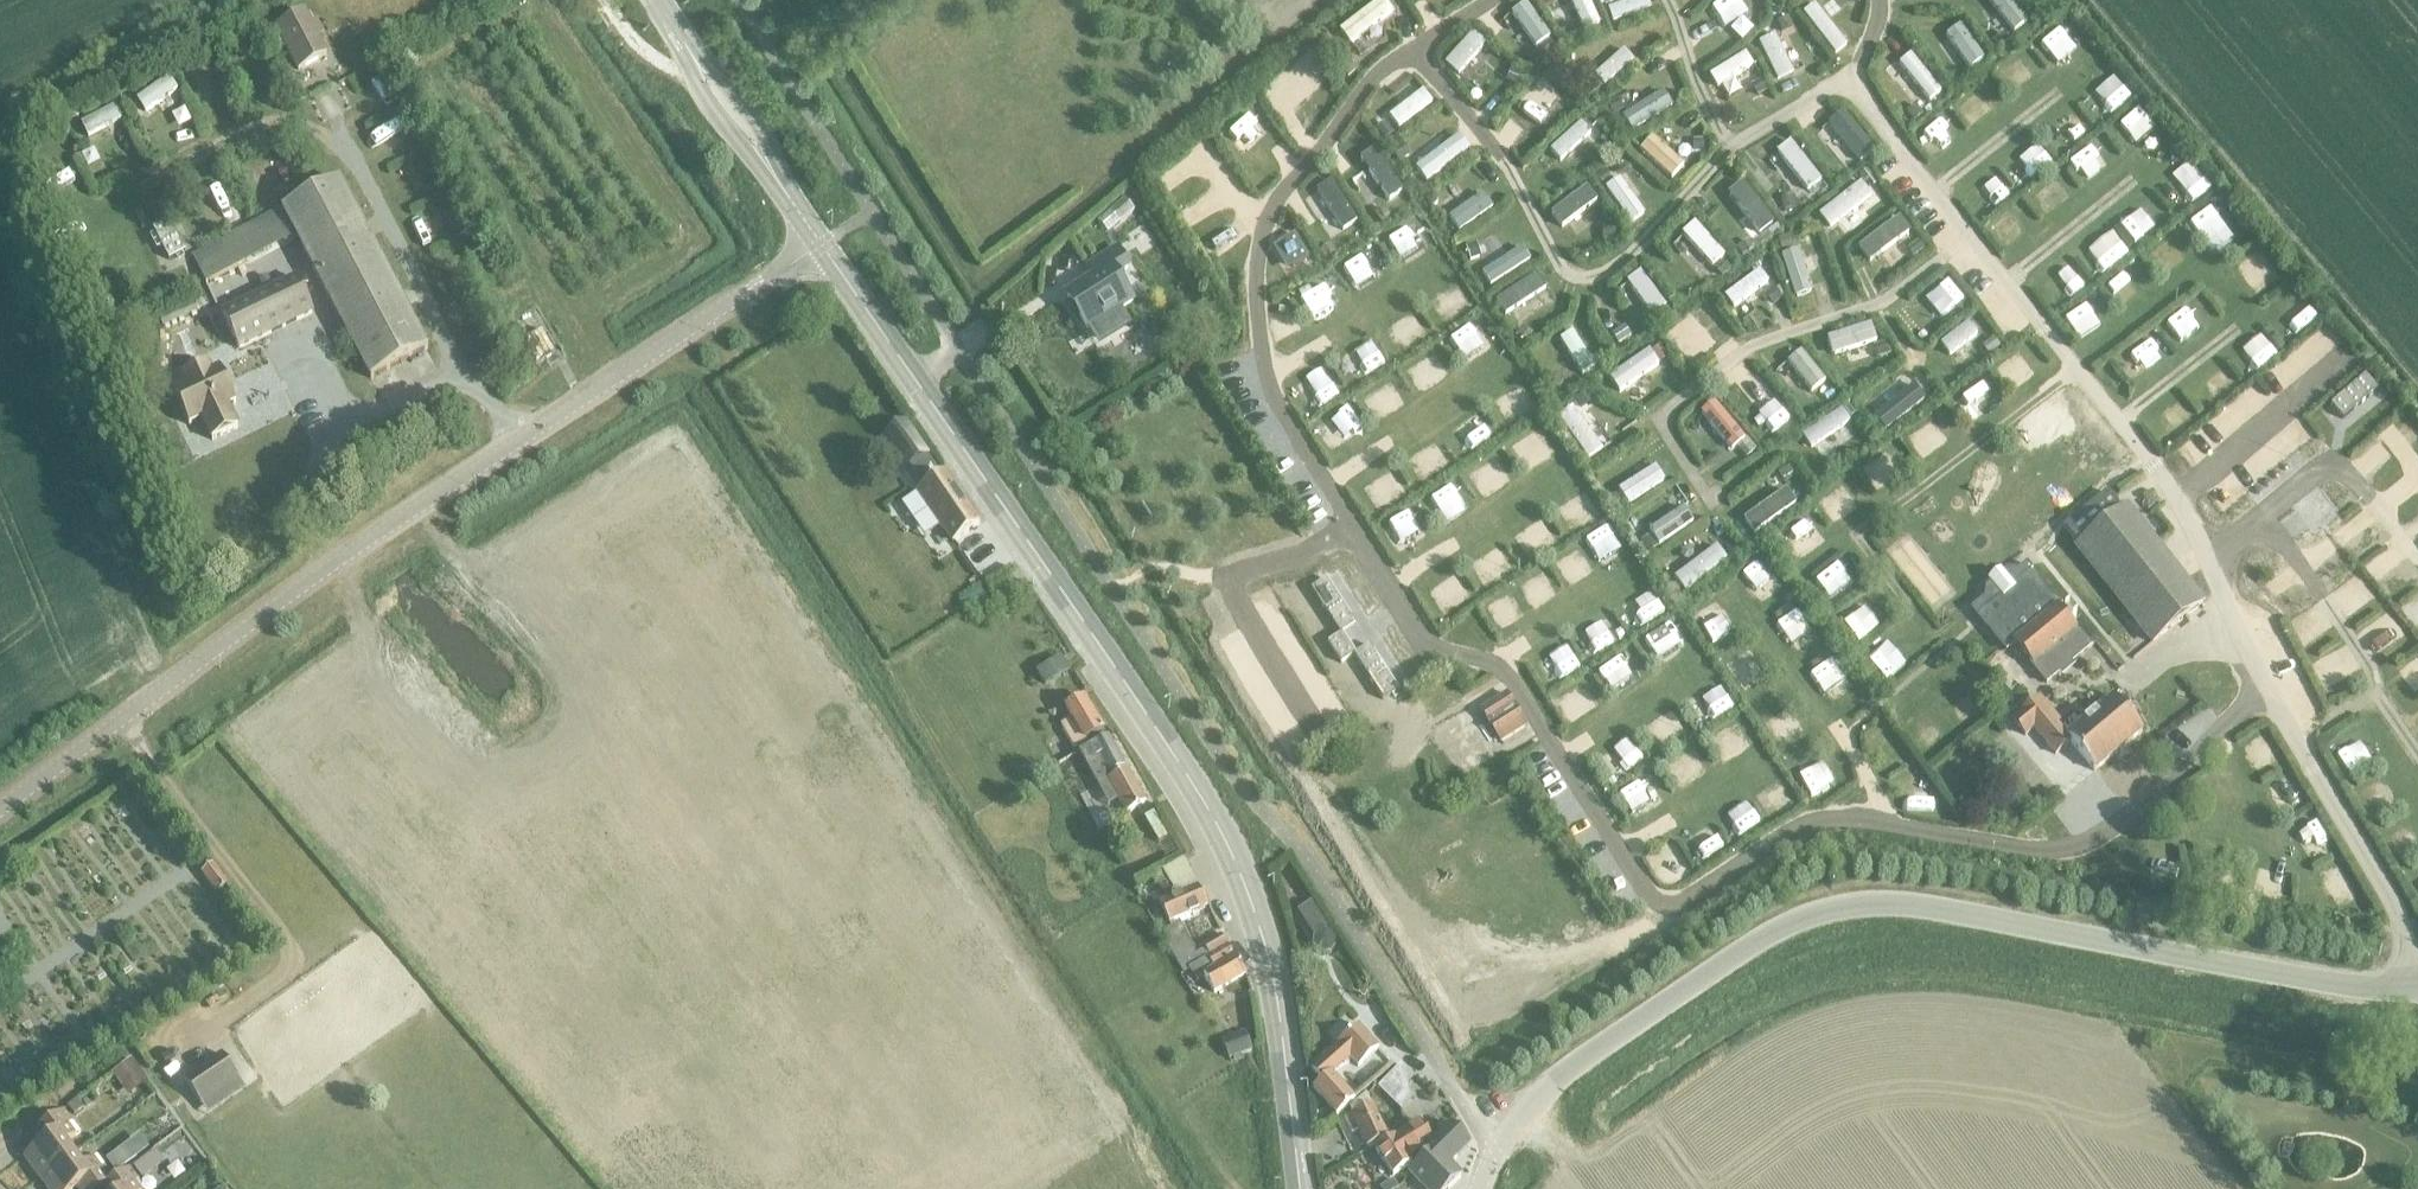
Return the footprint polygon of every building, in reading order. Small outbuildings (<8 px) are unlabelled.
[(1589,32),(1577,0),(1557,0),(1571,38),(1589,32)] [(1752,0),(1719,0),(1697,12),(1704,26),(1752,0)] [(1638,2),(1596,13),(1600,27),(1642,15),(1638,2)] [(1370,3),(1328,39),(1340,53),(1382,17),(1370,3)] [(1522,9),(1494,21),(1512,61),(1540,49),(1522,9)] [(1825,62),(1839,50),(1804,10),(1790,22),(1825,62)] [(276,30),(267,35),(277,54),(286,49),(297,71),(326,56),(317,39),(322,36),(315,24),(310,26),(303,13),(275,28),(276,30)] [(1462,36),(1433,70),(1451,85),(1479,51),(1462,36)] [(1766,87),(1787,76),(1768,39),(1747,50),(1766,87)] [(1939,43),(1925,50),(1940,75),(1953,67),(1939,43)] [(1596,92),(1624,66),(1613,54),(1585,80),(1596,92)] [(1878,72),(1904,116),(1929,102),(1903,58),(1878,72)] [(1726,82),(1744,72),(1736,59),(1701,79),(1716,106),(1734,95),(1726,82)] [(1566,78),(1550,86),(1556,98),(1572,90),(1566,78)] [(134,119),(168,97),(159,84),(125,106),(134,119)] [(1531,85),(1497,119),(1509,131),(1543,97),(1531,85)] [(1412,95),(1375,123),(1385,137),(1423,109),(1412,95)] [(1652,97),(1606,115),(1613,132),(1658,114),(1652,97)] [(1952,109),(1963,126),(1975,119),(1964,101),(1952,109)] [(75,144),(112,127),(106,113),(69,130),(75,144)] [(2123,151),(2143,134),(2126,115),(2107,132),(2123,151)] [(1834,117),(1818,127),(1840,165),(1857,155),(1834,117)] [(1572,127),(1535,157),(1545,171),(1583,141),(1572,127)] [(1446,140),(1402,178),(1414,192),(1458,153),(1446,140)] [(1658,187),(1673,171),(1642,142),(1627,159),(1658,187)] [(1763,159),(1792,202),(1811,189),(1782,146),(1763,159)] [(2018,183),(2037,167),(2023,151),(2004,166),(2018,183)] [(1358,155),(1347,165),(1357,176),(1350,183),(1375,208),(1393,190),(1358,155)] [(2071,187),(2092,177),(2082,155),(2060,165),(2071,187)] [(70,161),(75,177),(90,172),(84,156),(70,161)] [(2171,206),(2195,194),(2185,173),(2161,184),(2171,206)] [(370,379),(427,349),(338,180),(281,210),(370,379)] [(1709,205),(1741,252),(1766,235),(1735,188),(1709,205)] [(1326,189),(1291,204),(1309,247),(1344,232),(1326,189)] [(1606,189),(1594,196),(1617,234),(1629,227),(1606,189)] [(1834,231),(1867,209),(1852,189),(1807,220),(1819,237),(1832,228),(1834,231)] [(1465,199),(1435,230),(1447,241),(1477,211),(1465,199)] [(1123,200),(1097,222),(1106,233),(1133,210),(1123,200)] [(1567,203),(1542,223),(1552,236),(1578,216),(1567,203)] [(2132,247),(2154,226),(2139,210),(2116,230),(2132,247)] [(169,218),(152,226),(169,257),(185,249),(169,218)] [(2197,218),(2176,233),(2199,267),(2220,252),(2197,218)] [(1663,248),(1691,284),(1715,265),(1687,229),(1663,248)] [(2085,277),(2111,268),(2104,247),(2077,256),(2085,277)] [(1095,280),(1068,297),(1083,323),(1070,333),(1083,353),(1123,326),(1113,313),(1131,301),(1116,275),(1128,268),(1127,268),(1114,248),(1087,266),(1095,280)] [(1773,313),(1804,308),(1795,257),(1764,262),(1773,313)] [(2040,288),(2052,305),(2072,292),(2061,274),(2040,288)] [(1720,319),(1759,291),(1749,277),(1710,305),(1720,319)] [(296,278),(221,314),(238,350),(313,314),(296,278)] [(1614,290),(1639,327),(1656,316),(1631,279),(1614,290)] [(1904,309),(1920,328),(1945,308),(1930,289),(1904,309)] [(193,302),(158,320),(164,329),(198,312),(193,302)] [(2054,323),(2066,343),(2088,329),(2076,309),(2054,323)] [(1658,341),(1668,355),(1703,329),(1692,315),(1658,341)] [(2170,323),(2153,328),(2160,349),(2177,343),(2170,323)] [(1938,368),(1968,342),(1956,329),(1927,354),(1938,368)] [(539,330),(517,343),(531,366),(553,353),(539,330)] [(1545,350),(1570,385),(1585,374),(1561,339),(1545,350)] [(2302,374),(2322,364),(2313,344),(2292,354),(2302,374)] [(1847,352),(1834,359),(1841,373),(1854,366),(1847,352)] [(1610,399),(1650,372),(1638,356),(1599,383),(1610,399)] [(237,428),(227,407),(235,403),(219,369),(210,373),(206,364),(167,383),(188,426),(201,419),(211,441),(237,428)] [(334,372),(341,388),(355,382),(348,366),(334,372)] [(2342,419),(2376,391),(2364,377),(2331,406),(2342,419)] [(1352,401),(1357,417),(1379,410),(1374,394),(1352,401)] [(1949,416),(1967,407),(1962,396),(1944,405),(1949,416)] [(1701,408),(1684,421),(1716,460),(1733,446),(1701,408)] [(1576,468),(1595,456),(1568,412),(1548,424),(1576,468)] [(2317,413),(2298,425),(2316,454),(2336,441),(2317,413)] [(1829,415),(1789,443),(1798,456),(1839,428),(1829,415)] [(1922,451),(1939,435),(1924,418),(1907,434),(1922,451)] [(2377,453),(2395,439),(2388,430),(2370,444),(2377,453)] [(915,444),(900,455),(921,485),(935,474),(915,444)] [(2344,466),(2357,486),(2370,477),(2357,457),(2344,466)] [(1615,513),(1653,487),(1643,472),(1604,498),(1615,513)] [(978,525),(942,474),(917,492),(953,543),(978,525)] [(2154,642),(2201,604),(2123,510),(2121,512),(2105,493),(2063,527),(2079,546),(2076,548),(2154,642)] [(1429,530),(1447,518),(1433,498),(1415,510),(1429,530)] [(1644,548),(1686,532),(1678,511),(1636,527),(1644,548)] [(2069,549),(2055,561),(2084,597),(2099,584),(2069,549)] [(1702,551),(1660,586),(1673,601),(1714,565),(1702,551)] [(2369,592),(2388,576),(2373,559),(2355,575),(2369,592)] [(1722,581),(1738,603),(1760,587),(1743,565),(1722,581)] [(2073,631),(2055,609),(2059,606),(2025,566),(2017,573),(2007,572),(1985,590),(1984,600),(1971,611),(2005,651),(2013,644),(2031,665),(2030,666),(2045,684),(2089,648),(2074,630),(2073,631)] [(994,597),(1015,584),(1009,573),(988,586),(994,597)] [(2312,579),(2305,585),(2311,594),(2319,589),(2312,579)] [(1339,635),(1341,634),(1354,625),(1325,581),(1310,591),(1339,635)] [(1824,583),(1804,592),(1812,611),(1832,602),(1824,583)] [(2417,626),(2417,612),(2409,601),(2389,618),(2405,637),(2417,626)] [(1476,609),(1483,629),(1503,622),(1495,602),(1476,609)] [(1827,618),(1833,640),(1867,631),(1861,609),(1827,618)] [(1783,619),(1761,634),(1774,653),(1796,638),(1783,619)] [(1688,636),(1696,650),(1714,640),(1706,626),(1688,636)] [(1355,655),(1341,634),(1339,635),(1327,643),(1341,665),(1353,656),(1355,655)] [(1353,656),(1382,701),(1397,691),(1368,647),(1355,655),(1353,656)] [(1855,669),(1867,685),(1890,669),(1877,652),(1855,669)] [(1044,686),(1070,671),(1062,658),(1037,673),(1044,686)] [(1507,692),(1480,709),(1501,744),(1529,726),(1507,692)] [(1569,693),(1557,700),(1567,719),(1580,712),(1569,693)] [(1087,747),(1106,736),(1082,695),(1063,706),(1070,717),(1058,724),(1072,748),(1084,741),(1087,747)] [(2112,697),(2065,736),(2064,737),(2069,743),(2093,772),(2141,732),(2112,697)] [(2054,755),(2069,743),(2064,737),(2065,736),(2044,711),(2035,700),(2010,723),(2025,739),(2034,731),(2054,755)] [(1087,747),(1077,753),(1084,765),(1107,806),(1117,800),(1126,814),(1145,803),(1106,736),(1087,747)] [(1795,796),(1812,786),(1803,772),(1786,783),(1795,796)] [(2351,809),(2370,796),(2363,786),(2344,799),(2351,809)] [(1156,813),(1144,820),(1163,854),(1176,847),(1156,813)] [(1166,868),(1151,877),(1154,884),(1166,877),(1175,896),(1158,905),(1160,908),(1168,925),(1173,923),(1175,926),(1191,919),(1189,915),(1208,906),(1198,884),(1183,858),(1166,868)] [(218,893),(229,884),(212,863),(201,872),(218,893)] [(1309,904),(1296,912),(1312,937),(1310,944),(1315,952),(1323,954),(1331,950),(1333,941),(1309,904)] [(1212,997),(1244,977),(1220,936),(1202,947),(1205,951),(1194,957),(1191,953),(1193,951),(1177,925),(1159,936),(1183,975),(1189,972),(1193,979),(1200,974),(1202,977),(1201,978),(1212,997)] [(1340,1046),(1313,1068),(1323,1081),(1312,1090),(1335,1118),(1354,1102),(1331,1075),(1347,1062),(1351,1059),(1357,1067),(1379,1047),(1359,1026),(1338,1044),(1340,1046)] [(1223,1040),(1230,1058),(1251,1049),(1244,1031),(1223,1040)] [(185,1083),(201,1107),(239,1082),(223,1057),(185,1083)] [(132,1059),(112,1074),(128,1096),(148,1081),(132,1059)] [(1431,1090),(1418,1107),(1429,1116),(1442,1099),(1431,1090)] [(76,1101),(66,1108),(73,1117),(83,1110),(76,1101)] [(1388,1140),(1372,1107),(1346,1120),(1353,1133),(1357,1131),(1366,1150),(1388,1140)] [(39,1181),(74,1155),(65,1144),(80,1133),(63,1110),(33,1132),(42,1143),(22,1158),(39,1181)] [(1417,1146),(1429,1139),(1418,1122),(1374,1150),(1392,1178),(1411,1165),(1409,1162),(1422,1153),(1417,1146)] [(1452,1125),(1429,1146),(1434,1151),(1411,1172),(1427,1188),(1450,1188),(1461,1178),(1450,1166),(1472,1146),(1452,1125)] [(130,1146),(107,1164),(115,1175),(139,1157),(130,1146)] [(74,1155),(39,1181),(46,1188),(100,1188),(114,1179),(97,1156),(82,1167),(74,1155)] [(149,1156),(134,1167),(143,1179),(158,1168),(149,1156)] [(100,1188),(145,1188),(129,1168),(114,1179),(100,1188)] [(1379,1188),(1380,1188),(1398,1188),(1392,1180),(1379,1188)]
